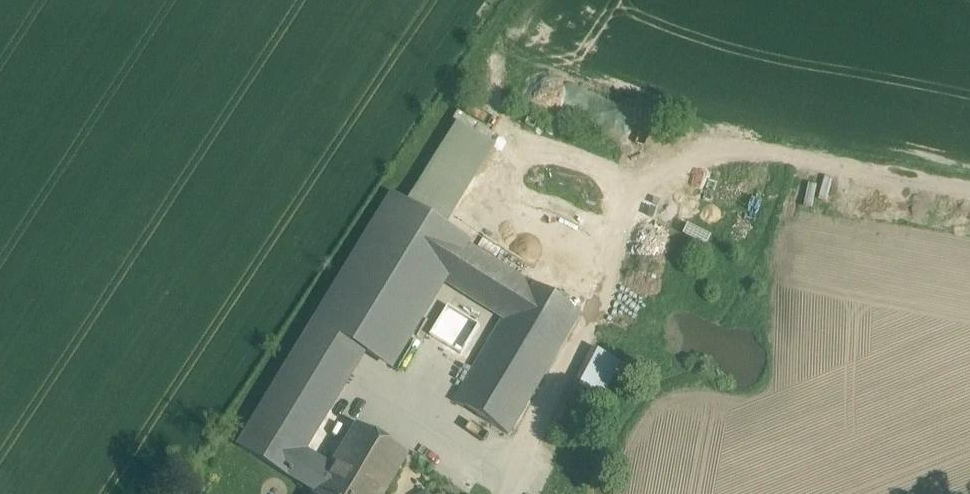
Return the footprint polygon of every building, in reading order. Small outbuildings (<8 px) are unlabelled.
[(442,229),(496,144),(456,120),(403,204),(408,207),(442,229)] [(334,466),(328,463),(325,467),(294,448),(358,342),(390,362),(441,278),(441,277),(462,241),(442,229),(408,207),(289,403),(258,454),(286,471),(310,485),(318,491),(323,493),(383,493),(407,455),(358,426),(334,466)] [(462,241),(441,277),(452,284),(475,249),(462,241)] [(526,281),(475,249),(452,284),(504,317),(526,281)] [(504,317),(454,402),(510,436),(581,316),(526,281),(504,317)] [(478,324),(445,305),(439,315),(472,335),(478,324)] [(472,335),(439,315),(427,336),(460,355),(472,335)] [(596,352),(558,424),(580,435),(617,363),(596,352)] [(274,394),(248,435),(241,431),(236,440),(258,454),(289,403),(274,394)] [(286,471),(280,483),(299,493),(304,493),(310,485),(286,471)] [(439,486),(417,485),(417,493),(439,493),(439,486)]
